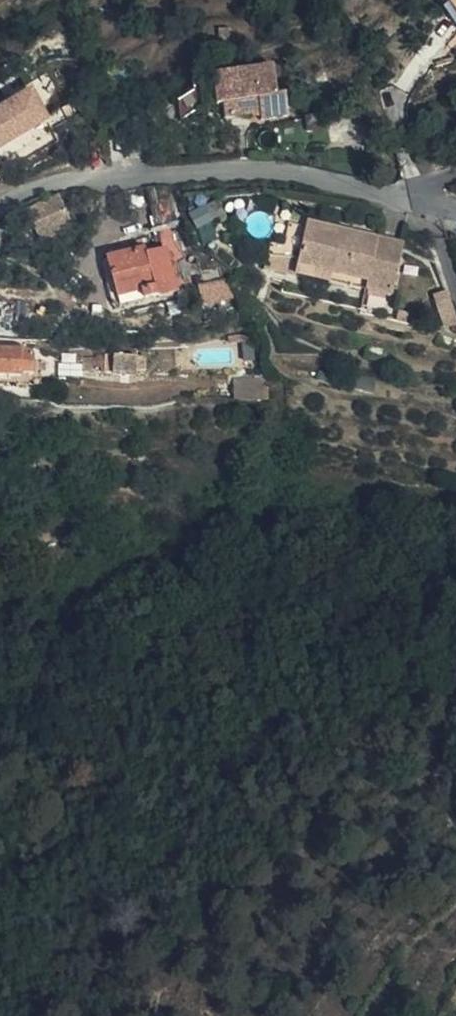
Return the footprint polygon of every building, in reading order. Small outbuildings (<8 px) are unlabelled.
[(447,3),(455,14),(455,0),(451,0),(447,3)] [(257,121),(286,115),(280,90),(270,91),(265,65),(244,69),(246,75),(218,81),(220,103),(212,104),(217,122),(255,114),(257,121)] [(0,107),(0,148),(51,118),(32,88),(0,107)] [(113,312),(197,292),(189,264),(167,193),(158,193),(136,195),(153,249),(102,262),(112,306),(113,312)] [(268,281),(365,296),(395,300),(402,246),(306,230),(299,267),(269,271),(268,281)] [(215,288),(197,292),(202,318),(221,313),(215,288)] [(433,294),(444,328),(455,324),(455,317),(447,290),(433,294)] [(0,349),(0,380),(21,381),(22,351),(0,349)] [(135,356),(94,359),(95,375),(126,373),(126,366),(136,365),(135,356)] [(85,376),(82,360),(68,360),(71,377),(85,376)] [(266,379),(238,378),(237,398),(266,398),(266,379)]
